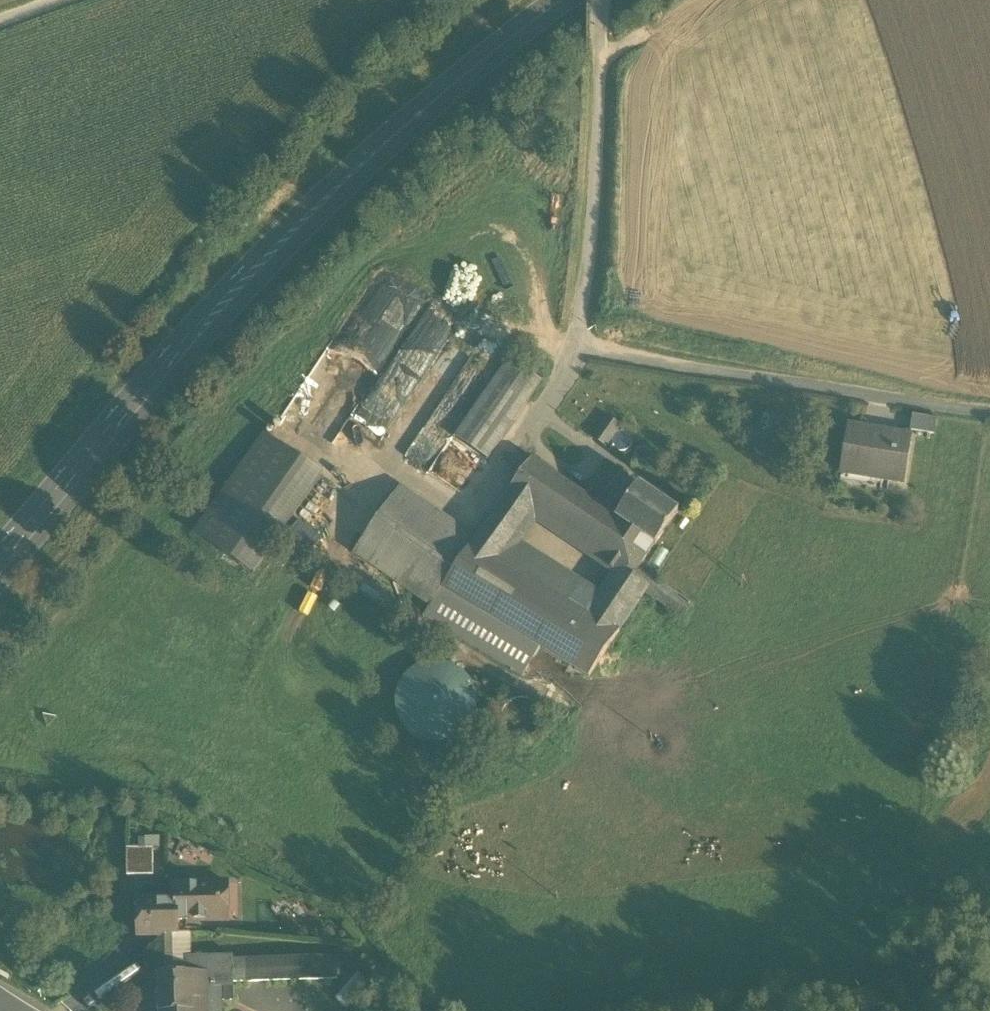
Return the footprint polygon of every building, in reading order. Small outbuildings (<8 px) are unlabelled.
[(461,373),(470,356),(446,343),(451,333),(421,317),(382,389),(390,394),(386,400),(398,406),(404,395),(411,399),(423,376),(438,384),(436,387),(448,393),(454,382),(464,388),(470,378),(461,373)] [(454,439),(487,461),(542,382),(509,359),(454,439)] [(594,438),(606,446),(620,426),(608,417),(594,438)] [(910,433),(934,437),(936,421),(912,417),(910,433)] [(881,483),(903,486),(910,438),(880,433),(880,435),(848,430),(842,471),(882,478),(881,483)] [(195,535),(241,567),(310,468),(264,436),(195,535)] [(531,460),(508,493),(533,510),(586,547),(610,514),(531,460)] [(322,477),(310,468),(241,567),(253,575),(322,477)] [(353,554),(430,608),(442,590),(473,544),(476,540),(400,486),(353,554)] [(638,486),(616,518),(615,520),(654,546),(655,547),(678,513),(638,486)] [(525,523),(533,510),(508,493),(499,506),(525,523)] [(476,540),(473,544),(499,560),(511,543),(525,523),(499,506),(476,540)] [(638,570),(654,546),(615,520),(616,518),(610,514),(586,547),(616,567),(618,568),(619,567),(633,577),(638,570)] [(288,540),(307,555),(319,539),(300,525),(288,540)] [(578,585),(511,543),(499,560),(568,602),(578,585)] [(568,602),(499,560),(473,544),(442,590),(540,649),(569,602),(568,602)] [(644,595),(649,588),(633,577),(619,567),(618,568),(616,567),(614,571),(615,572),(598,597),(587,614),(557,659),(589,679),(619,633),(644,595)] [(638,570),(633,577),(649,588),(654,581),(638,570)] [(644,595),(683,621),(692,606),(654,581),(649,588),(644,595)] [(578,585),(568,602),(569,602),(587,614),(598,597),(578,585)] [(522,678),(540,649),(442,590),(430,608),(423,617),(522,678)] [(569,602),(540,649),(557,659),(587,614),(569,602)] [(468,729),(472,723),(475,716),(477,708),(477,700),(476,692),(473,685),(469,678),(463,673),(457,668),(450,665),(443,663),(435,662),(427,663),(420,666),(413,669),(407,674),(402,680),(398,687),(396,695),(395,702),(395,710),(397,718),(401,725),(406,731),(411,736),(418,740),(425,743),(433,744),(441,744),(449,742),(456,739),(462,735),(468,729)] [(501,717),(501,725),(505,732),(511,738),(519,741),(527,740),(534,737),(540,731),(542,723),(542,715),(538,707),(532,702),(524,699),(516,700),(509,703),(504,709),(501,717)] [(127,876),(153,876),(153,849),(127,849),(127,876)] [(176,899),(176,922),(222,921),(221,883),(176,884),(176,899)] [(176,934),(176,922),(176,899),(138,900),(139,936),(158,935),(158,934),(170,934),(176,934)] [(158,935),(158,943),(170,943),(170,934),(158,934),(158,935)] [(158,943),(158,951),(170,951),(170,943),(158,943)] [(170,972),(170,951),(158,951),(158,972),(170,972)] [(206,970),(207,988),(233,987),(232,983),(337,977),(336,960),(316,955),(232,960),(232,955),(187,958),(187,971),(206,970)] [(160,1010),(206,1010),(208,1010),(208,1002),(207,988),(206,970),(187,971),(170,972),(158,972),(160,1010)] [(337,997),(344,1003),(363,979),(356,973),(337,997)] [(208,1002),(208,1010),(206,1010),(222,1010),(221,1001),(208,1002)]
